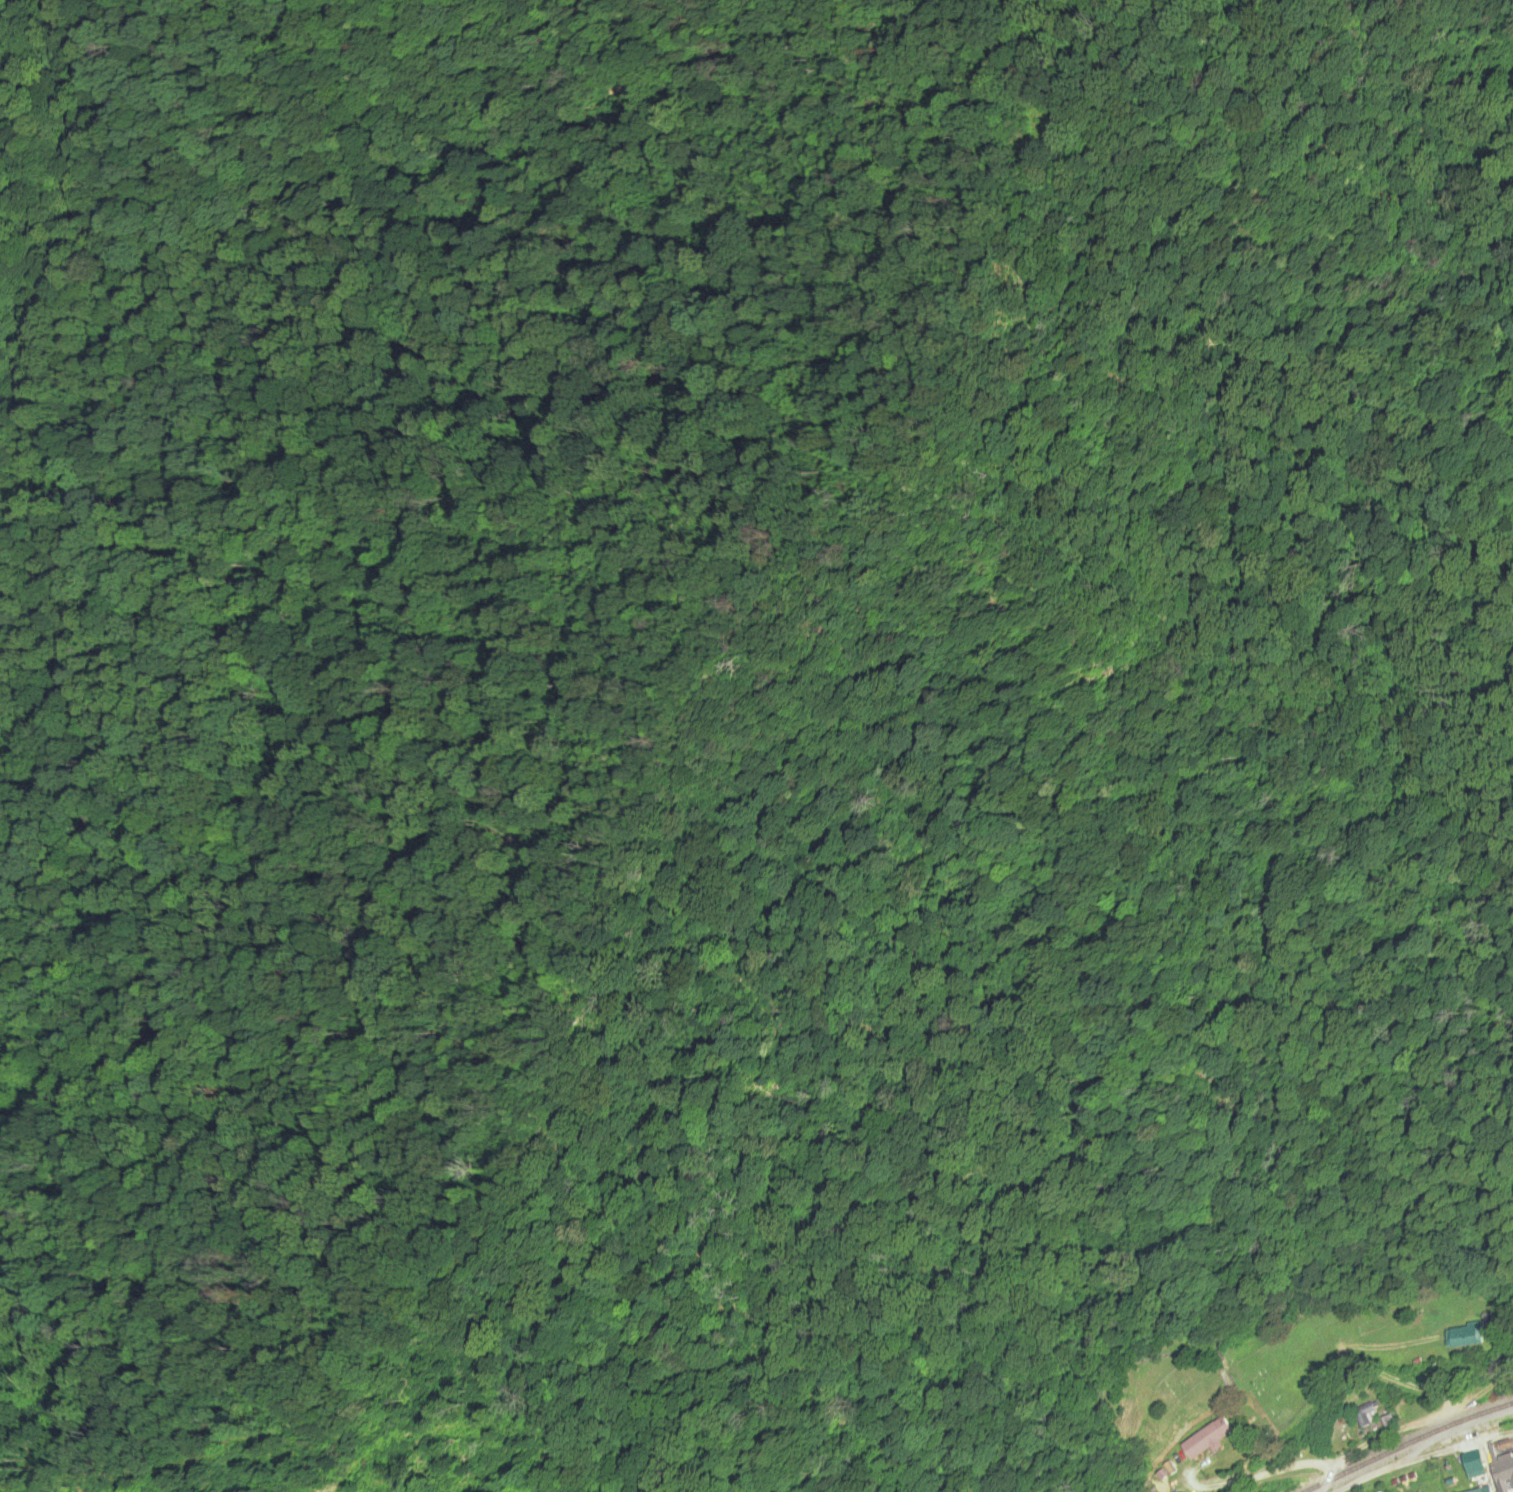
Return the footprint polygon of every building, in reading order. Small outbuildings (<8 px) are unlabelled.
[(1446,1346),(1480,1346),(1480,1325),(1446,1325),(1446,1346)] [(1359,1428),(1377,1421),(1370,1403),(1352,1411),(1359,1428)] [(1232,1432),(1220,1416),(1179,1446),(1190,1462),(1232,1432)] [(1502,1453),(1502,1487),(1512,1487),(1512,1453),(1502,1453)]
